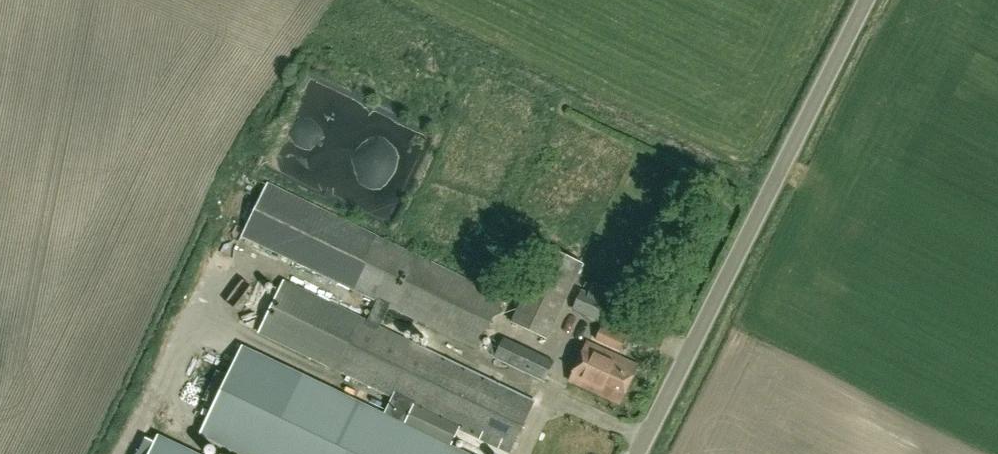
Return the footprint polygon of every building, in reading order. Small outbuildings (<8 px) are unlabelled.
[(267,183),(230,260),(281,284),(259,330),(393,397),(385,414),(243,345),(228,375),(216,370),(202,400),(214,405),(200,435),(239,453),(468,453),(404,423),(412,406),(510,453),(534,403),(379,328),(389,307),(478,349),(503,298),(267,183)] [(546,340),(574,282),(584,264),(547,246),(538,266),(511,323),(546,340)] [(606,324),(614,305),(581,289),(572,309),(606,324)] [(246,297),(242,313),(258,316),(261,300),(246,297)] [(620,350),(626,337),(602,326),(595,340),(620,350)] [(545,380),(553,361),(502,337),(494,357),(545,380)] [(620,404),(638,366),(587,342),(569,381),(620,404)] [(159,434),(156,442),(145,437),(139,450),(136,449),(134,453),(200,453),(159,434)]
